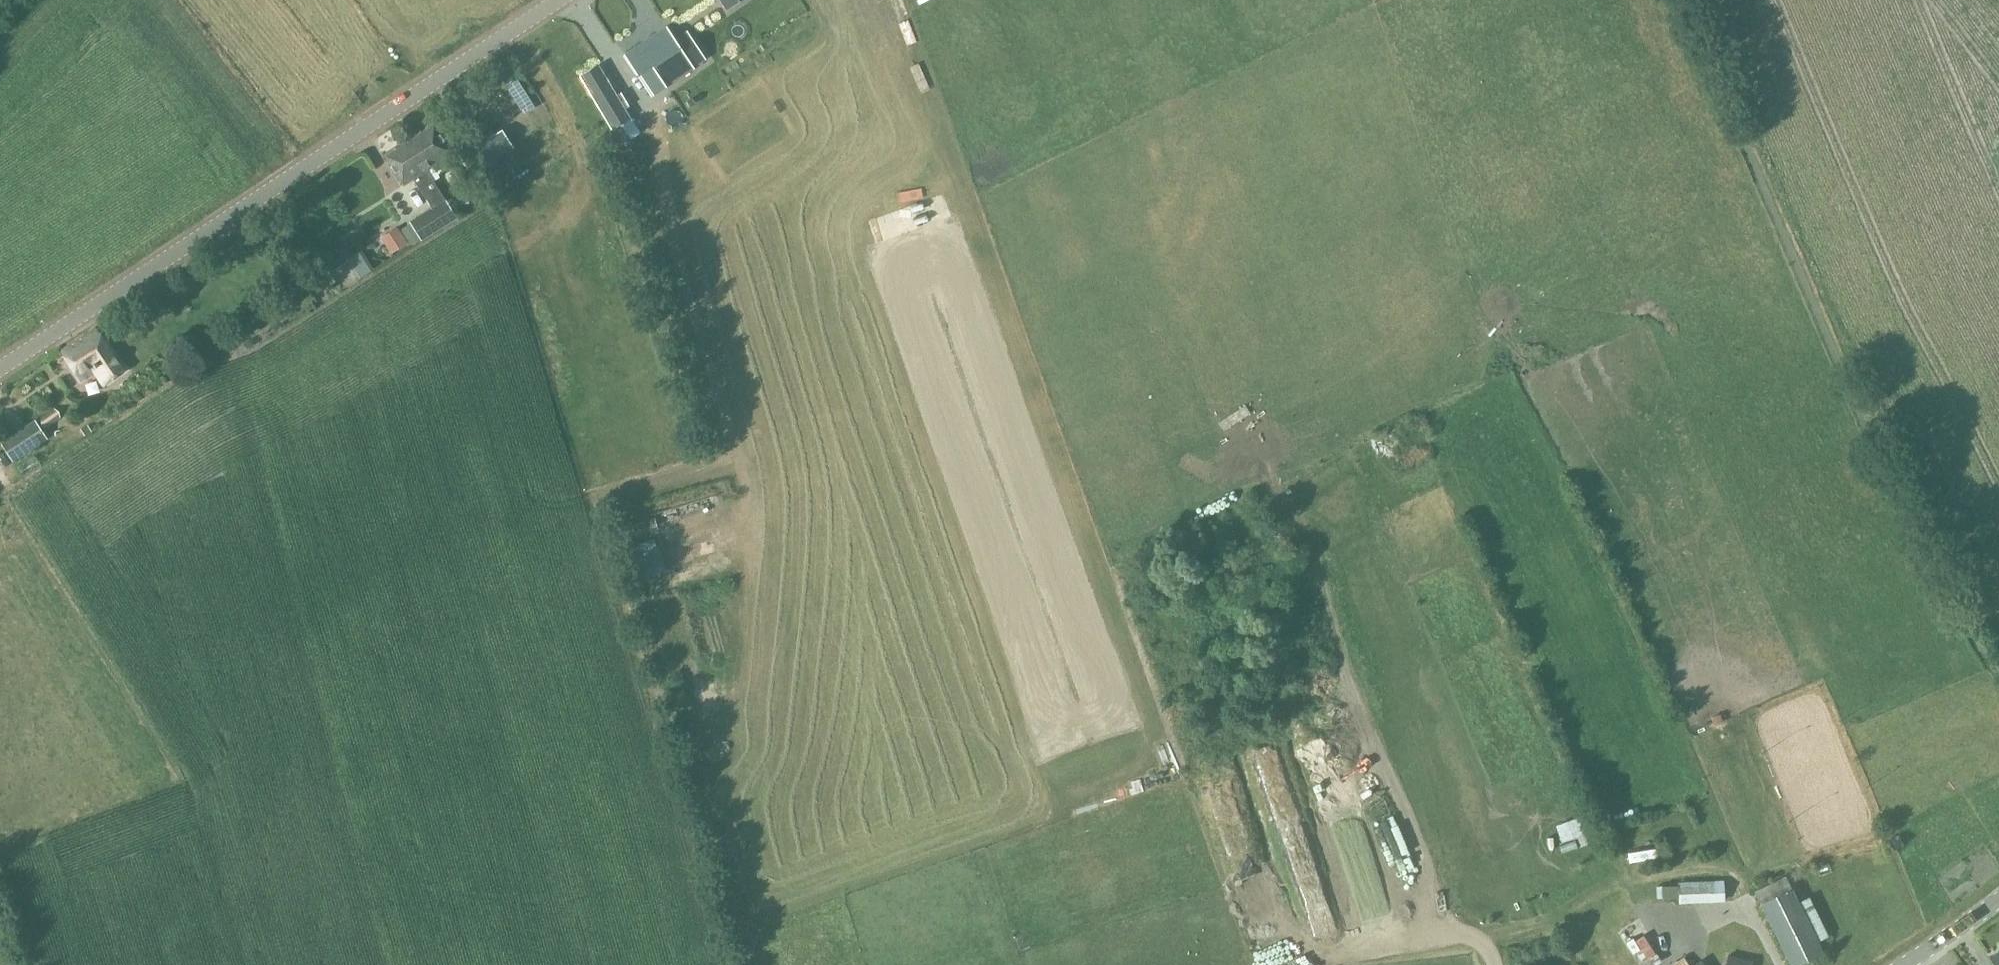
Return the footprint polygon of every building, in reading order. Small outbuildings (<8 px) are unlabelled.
[(716,1),(718,0),(726,12),(737,4),(735,0),(716,0),(716,1)] [(646,41),(625,55),(638,75),(652,96),(673,83),(694,69),(680,48),(666,27),(646,41)] [(457,219),(427,170),(452,154),(434,126),(386,156),(404,185),(414,179),(431,208),(409,221),(410,223),(407,225),(418,243),(457,219)] [(494,130),(458,152),(472,175),(508,153),(494,130)] [(500,165),(489,172),(485,174),(492,185),(507,176),(500,165)] [(406,243),(396,226),(382,235),(393,252),(406,243)] [(348,258),(348,259),(360,278),(371,272),(359,252),(359,251),(348,258)] [(98,329),(64,353),(83,380),(96,371),(106,385),(127,370),(98,329)] [(48,440),(35,420),(0,442),(13,462),(48,440)] [(1332,924),(1278,745),(1255,752),(1309,931),(1332,924)] [(1559,840),(1581,833),(1576,816),(1554,822),(1559,840)] [(1656,860),(1656,847),(1627,848),(1627,861),(1656,860)] [(1799,902),(1792,888),(1787,876),(1754,892),(1760,904),(1790,964),(1800,964),(1824,953),(1818,942),(1829,937),(1809,897),(1799,902)] [(1680,904),(1726,902),(1725,879),(1679,882),(1680,904)] [(1591,914),(1588,908),(1573,916),(1599,964),(1623,964),(1653,949),(1624,896),(1591,914)] [(1726,964),(1750,964),(1751,961),(1728,956),(1726,964)]
